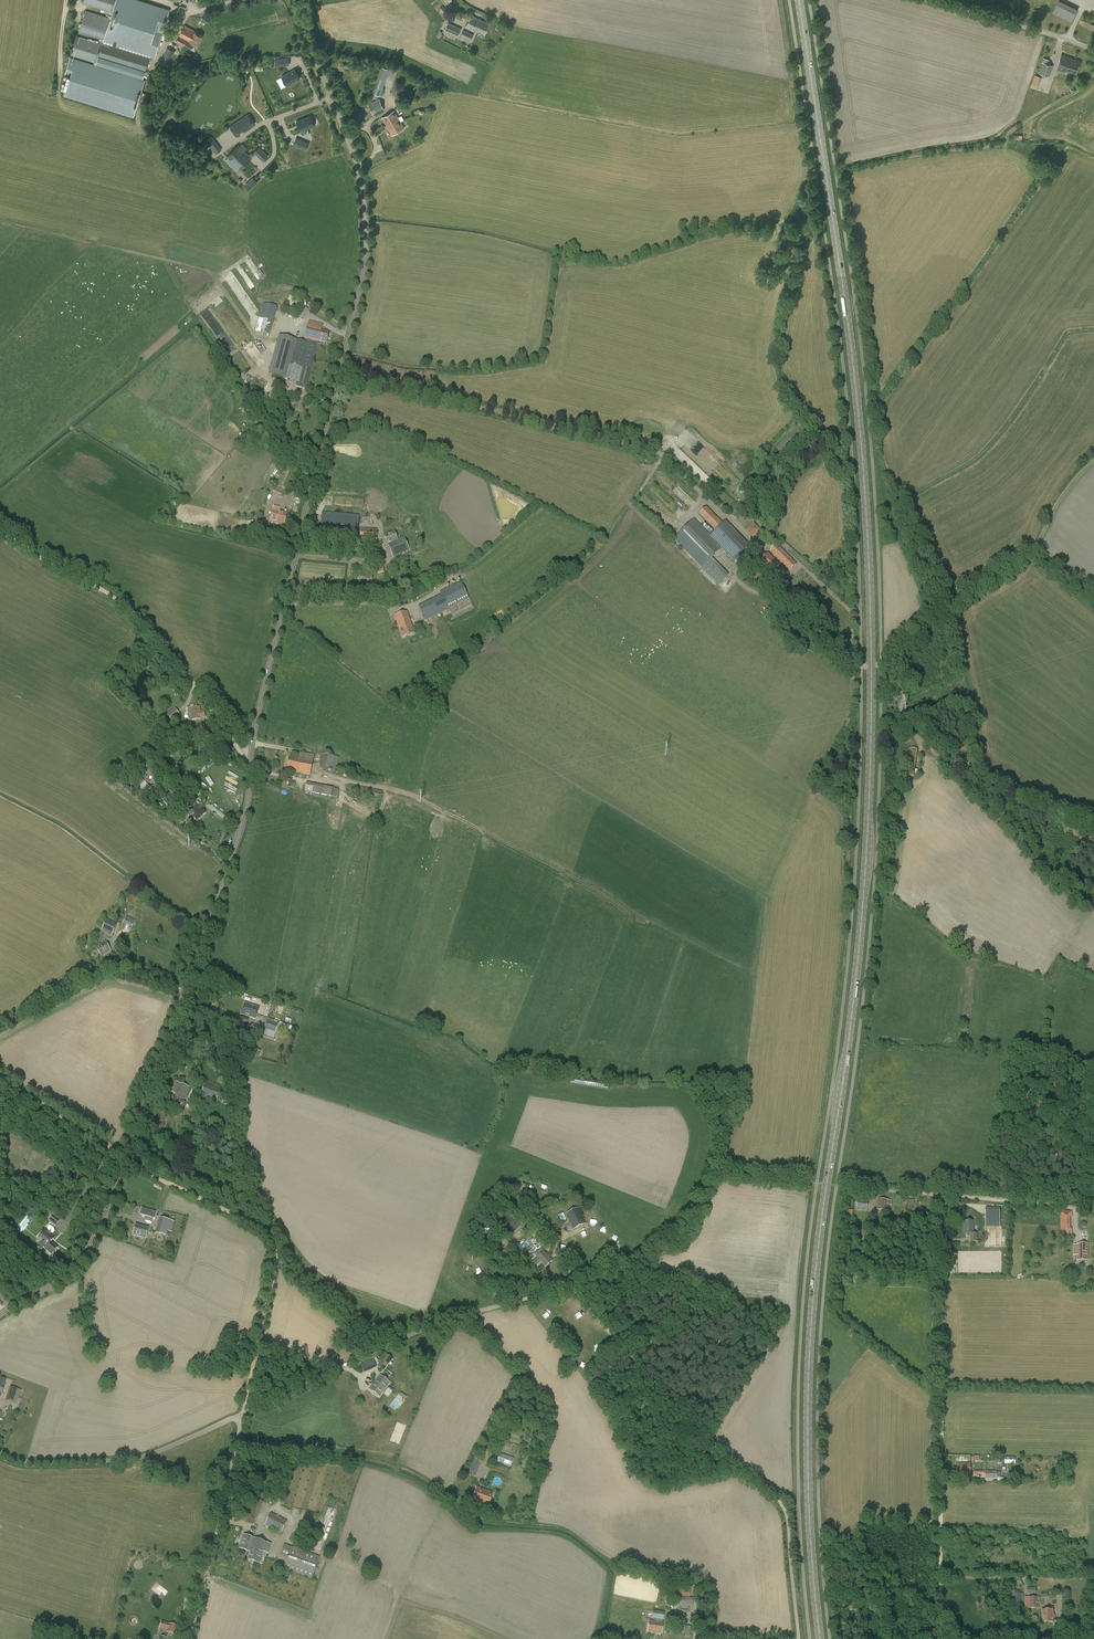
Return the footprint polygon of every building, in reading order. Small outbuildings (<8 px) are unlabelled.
[(112,12),(116,0),(84,0),(83,3),(112,12)] [(112,12),(103,43),(149,58),(148,63),(150,64),(153,56),(155,56),(169,10),(138,0),(116,0),(112,12)] [(1080,8),(1061,0),(1060,0),(1054,13),(1074,22),(1080,8)] [(78,33),(103,41),(110,18),(85,10),(78,33)] [(472,15),(467,24),(466,26),(484,34),(489,24),(472,15)] [(448,22),(444,30),(458,36),(462,28),(448,22)] [(194,31),(184,25),(175,41),(183,46),(190,50),(194,43),(197,45),(202,36),(194,32),(194,31)] [(463,30),(461,35),(471,40),(473,34),(463,30)] [(70,54),(95,62),(101,43),(76,35),(70,54)] [(101,43),(97,56),(145,71),(148,63),(149,58),(103,43),(101,43)] [(174,51),(167,47),(159,64),(166,68),(174,51)] [(1076,74),(1080,61),(1061,55),(1056,71),(1065,74),(1066,71),(1076,74)] [(64,96),(133,117),(145,80),(70,57),(65,74),(70,75),(64,96)] [(1050,77),(1053,66),(1043,62),(1040,73),(1050,77)] [(381,96),(389,69),(381,67),(373,93),(381,96)] [(300,79),(295,69),(281,77),(282,77),(287,85),(286,86),(300,79)] [(1038,85),(1041,77),(1035,75),(1032,83),(1038,85)] [(373,115),(384,110),(379,99),(368,104),(373,115)] [(399,119),(400,121),(404,119),(401,115),(398,117),(394,110),(382,117),(382,118),(381,118),(381,120),(382,122),(384,123),(385,122),(386,124),(390,122),(390,123),(395,121),(395,122),(399,119)] [(248,114),(230,127),(236,136),(239,134),(239,133),(242,131),(243,132),(254,124),(248,114)] [(296,122),(300,132),(301,131),(306,129),(315,126),(314,125),(314,126),(310,117),(311,116),(296,122)] [(392,135),(404,128),(400,121),(399,119),(395,122),(395,121),(390,123),(390,122),(386,124),(392,135)] [(309,143),(296,138),(293,144),(306,149),(309,143)] [(217,144),(211,148),(215,154),(221,150),(217,144)] [(227,157),(239,169),(239,170),(240,170),(251,158),(242,150),(245,147),(242,144),(239,146),(238,146),(238,145),(237,146),(227,156),(226,157),(227,157)] [(254,152),(261,158),(265,154),(259,147),(254,152)] [(258,318),(273,321),(277,306),(262,303),(258,318)] [(329,332),(321,330),(322,326),(309,323),(308,327),(304,338),(304,342),(308,343),(309,339),(312,340),(311,344),(317,346),(318,346),(319,341),(326,343),(329,332)] [(287,364),(288,364),(294,339),(281,336),(271,375),(283,378),(287,364)] [(304,342),(294,339),(288,364),(287,364),(283,378),(297,382),(295,386),(308,389),(309,385),(306,384),(317,346),(311,344),(308,343),(304,342)] [(282,495),(284,490),(276,487),(274,493),(282,495)] [(284,525),(287,513),(279,511),(280,508),(273,507),(270,522),(284,525)] [(376,546),(377,529),(361,528),(360,530),(358,530),(359,515),(322,512),(320,537),(357,540),(358,537),(360,537),(359,546),(376,546)] [(715,540),(711,536),(694,518),(673,539),(701,568),(702,568),(718,585),(727,577),(710,559),(722,548),(715,540)] [(715,532),(720,536),(715,540),(722,548),(734,561),(749,546),(725,522),(715,532)] [(754,539),(761,531),(754,524),(747,531),(754,539)] [(393,557),(409,551),(404,537),(398,540),(395,532),(384,535),(393,557)] [(771,551),(790,571),(797,565),(777,545),(771,551)] [(780,582),(789,574),(768,553),(760,562),(780,582)] [(377,573),(384,573),(382,562),(381,562),(380,554),(374,555),(375,563),(377,573)] [(360,571),(359,580),(372,581),(373,572),(360,571)] [(470,599),(467,595),(461,581),(440,592),(441,595),(418,606),(426,621),(447,610),(444,605),(446,603),(449,609),(470,599)] [(402,638),(414,634),(407,612),(394,616),(402,638)] [(893,704),(901,697),(894,689),(886,697),(893,704)] [(190,705),(191,709),(188,709),(190,721),(201,719),(201,718),(205,718),(204,711),(200,711),(199,707),(197,707),(197,704),(190,705)] [(172,721),(180,715),(174,708),(166,714),(172,721)] [(162,725),(163,724),(168,719),(165,716),(163,714),(157,720),(162,725)] [(914,777),(918,749),(910,748),(906,776),(914,777)] [(310,775),(313,761),(314,755),(300,752),(299,758),(290,756),(287,770),(310,775)] [(336,771),(338,757),(322,754),(320,768),(336,771)] [(135,783),(139,787),(144,782),(141,777),(135,783)] [(338,798),(339,790),(332,788),(306,783),(304,791),(338,798)] [(381,798),(382,791),(349,784),(347,791),(381,798)] [(170,793),(163,800),(173,810),(181,803),(170,793)] [(197,821),(206,813),(202,809),(202,810),(195,803),(187,811),(194,817),(193,818),(197,821)] [(126,917),(124,924),(134,926),(136,919),(126,917)] [(112,936),(118,925),(107,919),(102,931),(112,936)] [(102,956),(111,951),(105,941),(100,945),(99,944),(95,946),(102,956)] [(245,1003),(242,1014),(255,1019),(259,1008),(245,1003)] [(268,1018),(262,1036),(277,1041),(283,1023),(268,1018)] [(170,1076),(174,1066),(168,1064),(164,1074),(170,1076)] [(190,1087),(179,1083),(175,1081),(170,1092),(175,1094),(174,1098),(173,1098),(171,1103),(183,1108),(185,1103),(184,1102),(190,1087)] [(217,1102),(221,1090),(205,1084),(201,1095),(217,1102)] [(33,1197),(39,1203),(44,1197),(38,1192),(33,1197)] [(514,1209),(517,1205),(513,1202),(512,1203),(505,1198),(502,1202),(509,1207),(510,1206),(514,1209)] [(888,1211),(889,1200),(878,1199),(877,1210),(888,1211)] [(867,1212),(868,1201),(858,1200),(856,1211),(859,1211),(859,1212),(867,1212)] [(996,1225),(1000,1225),(999,1206),(986,1206),(986,1220),(996,1220),(996,1225)] [(140,1215),(151,1218),(153,1211),(142,1208),(140,1215)] [(573,1230),(585,1224),(582,1217),(583,1216),(579,1208),(566,1214),(573,1230)] [(1060,1235),(1072,1235),(1072,1228),(1070,1228),(1070,1218),(1072,1218),(1072,1211),(1060,1211),(1060,1235)] [(56,1226),(60,1221),(54,1215),(49,1221),(56,1226)] [(509,1237),(521,1224),(511,1215),(499,1228),(509,1237)] [(20,1225),(25,1228),(31,1220),(26,1217),(20,1225)] [(171,1221),(160,1217),(155,1233),(166,1236),(168,1232),(171,1221)] [(964,1234),(971,1234),(971,1242),(978,1242),(978,1233),(974,1233),(973,1221),(964,1222),(964,1234)] [(146,1238),(148,1228),(136,1224),(133,1235),(146,1238)] [(52,1254),(58,1248),(51,1242),(54,1238),(45,1230),(39,1237),(43,1240),(37,1247),(41,1250),(43,1247),(45,1248),(52,1254)] [(1078,1244),(1078,1245),(1074,1245),(1073,1255),(1078,1255),(1078,1260),(1088,1260),(1088,1245),(1078,1244)] [(545,1267),(551,1261),(543,1252),(544,1252),(542,1249),(535,1255),(537,1258),(530,1264),(534,1268),(541,1262),(545,1267)] [(383,1370),(389,1361),(385,1357),(378,1366),(383,1370)] [(379,1396),(389,1383),(380,1376),(370,1389),(379,1396)] [(10,1386),(6,1400),(16,1404),(21,1390),(10,1386)] [(511,1467),(514,1458),(500,1453),(497,1462),(511,1467)] [(474,1476),(479,1462),(473,1459),(467,1473),(474,1476)] [(956,1474),(965,1474),(965,1471),(969,1471),(969,1464),(960,1464),(960,1467),(956,1467),(956,1468),(955,1468),(955,1472),(956,1472),(956,1474)] [(488,1506),(493,1493),(477,1487),(472,1501),(488,1506)] [(255,1519),(256,1517),(244,1512),(241,1521),(253,1525),(255,1519)] [(281,1533),(287,1521),(271,1513),(265,1525),(281,1533)] [(248,1559),(259,1563),(263,1551),(268,1553),(271,1545),(244,1535),(239,1548),(250,1552),(248,1559)] [(280,1555),(288,1558),(284,1569),(312,1579),(320,1557),(284,1544),(280,1555)] [(151,1588),(160,1596),(163,1592),(165,1595),(168,1592),(156,1582),(151,1588)] [(1023,1598),(1023,1594),(1013,1593),(1013,1603),(1021,1603),(1021,1598),(1023,1598)] [(1025,1608),(1037,1608),(1036,1597),(1029,1597),(1029,1596),(1025,1596),(1025,1608)] [(1053,1607),(1046,1607),(1046,1610),(1042,1610),(1042,1622),(1053,1622),(1053,1610),(1053,1607)] [(654,1622),(649,1621),(648,1632),(662,1633),(663,1623),(662,1623),(663,1620),(664,1613),(664,1612),(653,1611),(652,1618),(652,1619),(654,1619),(654,1622)] [(167,1632),(175,1634),(177,1625),(161,1621),(160,1627),(167,1629),(167,1632)]
